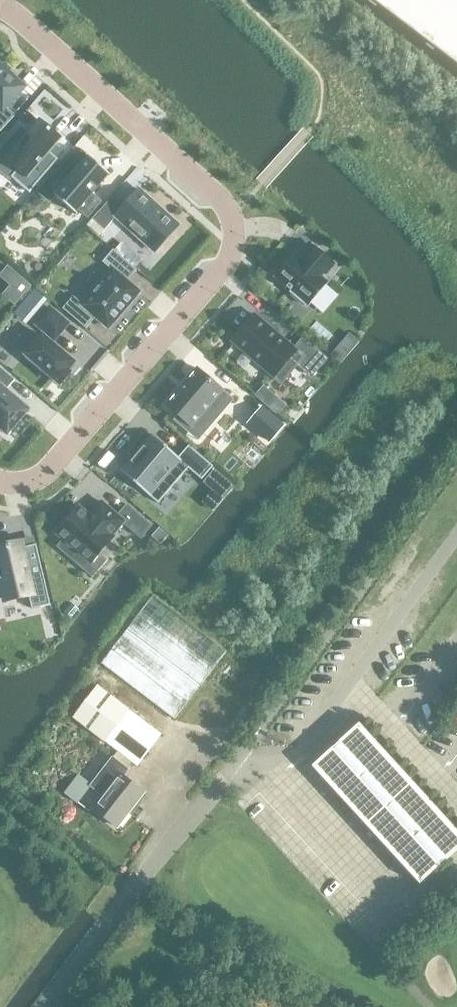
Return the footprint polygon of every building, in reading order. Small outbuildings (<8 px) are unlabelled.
[(456,64),(456,0),(373,0),(456,64)] [(15,115),(6,108),(24,86),(0,66),(0,133),(15,115)] [(18,144),(6,157),(18,168),(11,176),(29,192),(58,158),(49,151),(60,138),(39,120),(28,133),(20,126),(10,137),(18,144)] [(109,173),(89,154),(83,162),(73,153),(56,173),(66,181),(55,194),(75,212),(79,208),(88,216),(101,201),(92,193),(109,173)] [(113,196),(86,225),(97,235),(115,215),(154,251),(178,224),(139,189),(124,205),(113,196)] [(301,259),(295,254),(286,264),(286,263),(277,273),(278,273),(276,276),(287,286),(286,287),(290,290),(290,289),(293,292),(291,294),(302,303),(304,301),(307,304),(327,281),(322,277),(334,263),(328,258),(315,247),(313,245),(301,259)] [(72,297),(63,308),(86,327),(95,316),(108,327),(139,291),(127,280),(136,269),(113,249),(103,261),(112,269),(82,305),(72,297)] [(34,288),(18,307),(28,315),(44,297),(34,288)] [(68,323),(50,307),(36,323),(54,339),(68,323)] [(254,314),(232,340),(281,382),(297,364),(311,376),(327,358),(303,337),(294,347),(254,314)] [(349,332),(330,354),(340,362),(359,340),(349,332)] [(74,361),(42,334),(25,354),(60,383),(70,372),(67,369),(74,361)] [(7,433),(28,409),(6,390),(15,379),(0,366),(0,427),(7,433)] [(197,368),(166,404),(191,426),(210,403),(216,409),(229,394),(197,368)] [(263,385),(255,394),(264,403),(273,393),(263,385)] [(263,404),(248,422),(270,440),(284,422),(263,404)] [(127,457),(117,470),(158,507),(189,473),(201,483),(218,466),(190,442),(180,454),(152,430),(138,445),(136,444),(126,455),(127,457)] [(56,532),(63,538),(57,546),(71,558),(77,551),(91,562),(114,536),(112,535),(123,522),(141,537),(151,525),(127,504),(117,515),(101,501),(90,515),(79,506),(56,532)] [(159,527),(151,536),(160,544),(168,535),(159,527)] [(0,544),(0,577),(6,602),(29,597),(31,608),(42,606),(50,604),(36,544),(25,546),(23,538),(17,540),(0,544)] [(153,594),(101,663),(174,718),(226,650),(153,594)] [(72,717),(104,741),(117,751),(112,756),(111,756),(89,785),(99,793),(89,806),(117,827),(145,791),(125,776),(130,770),(127,768),(132,762),(137,766),(161,733),(97,685),(72,717)] [(312,766),(419,882),(456,847),(456,833),(358,724),(312,766)] [(78,771),(64,790),(78,800),(92,780),(78,771)]
